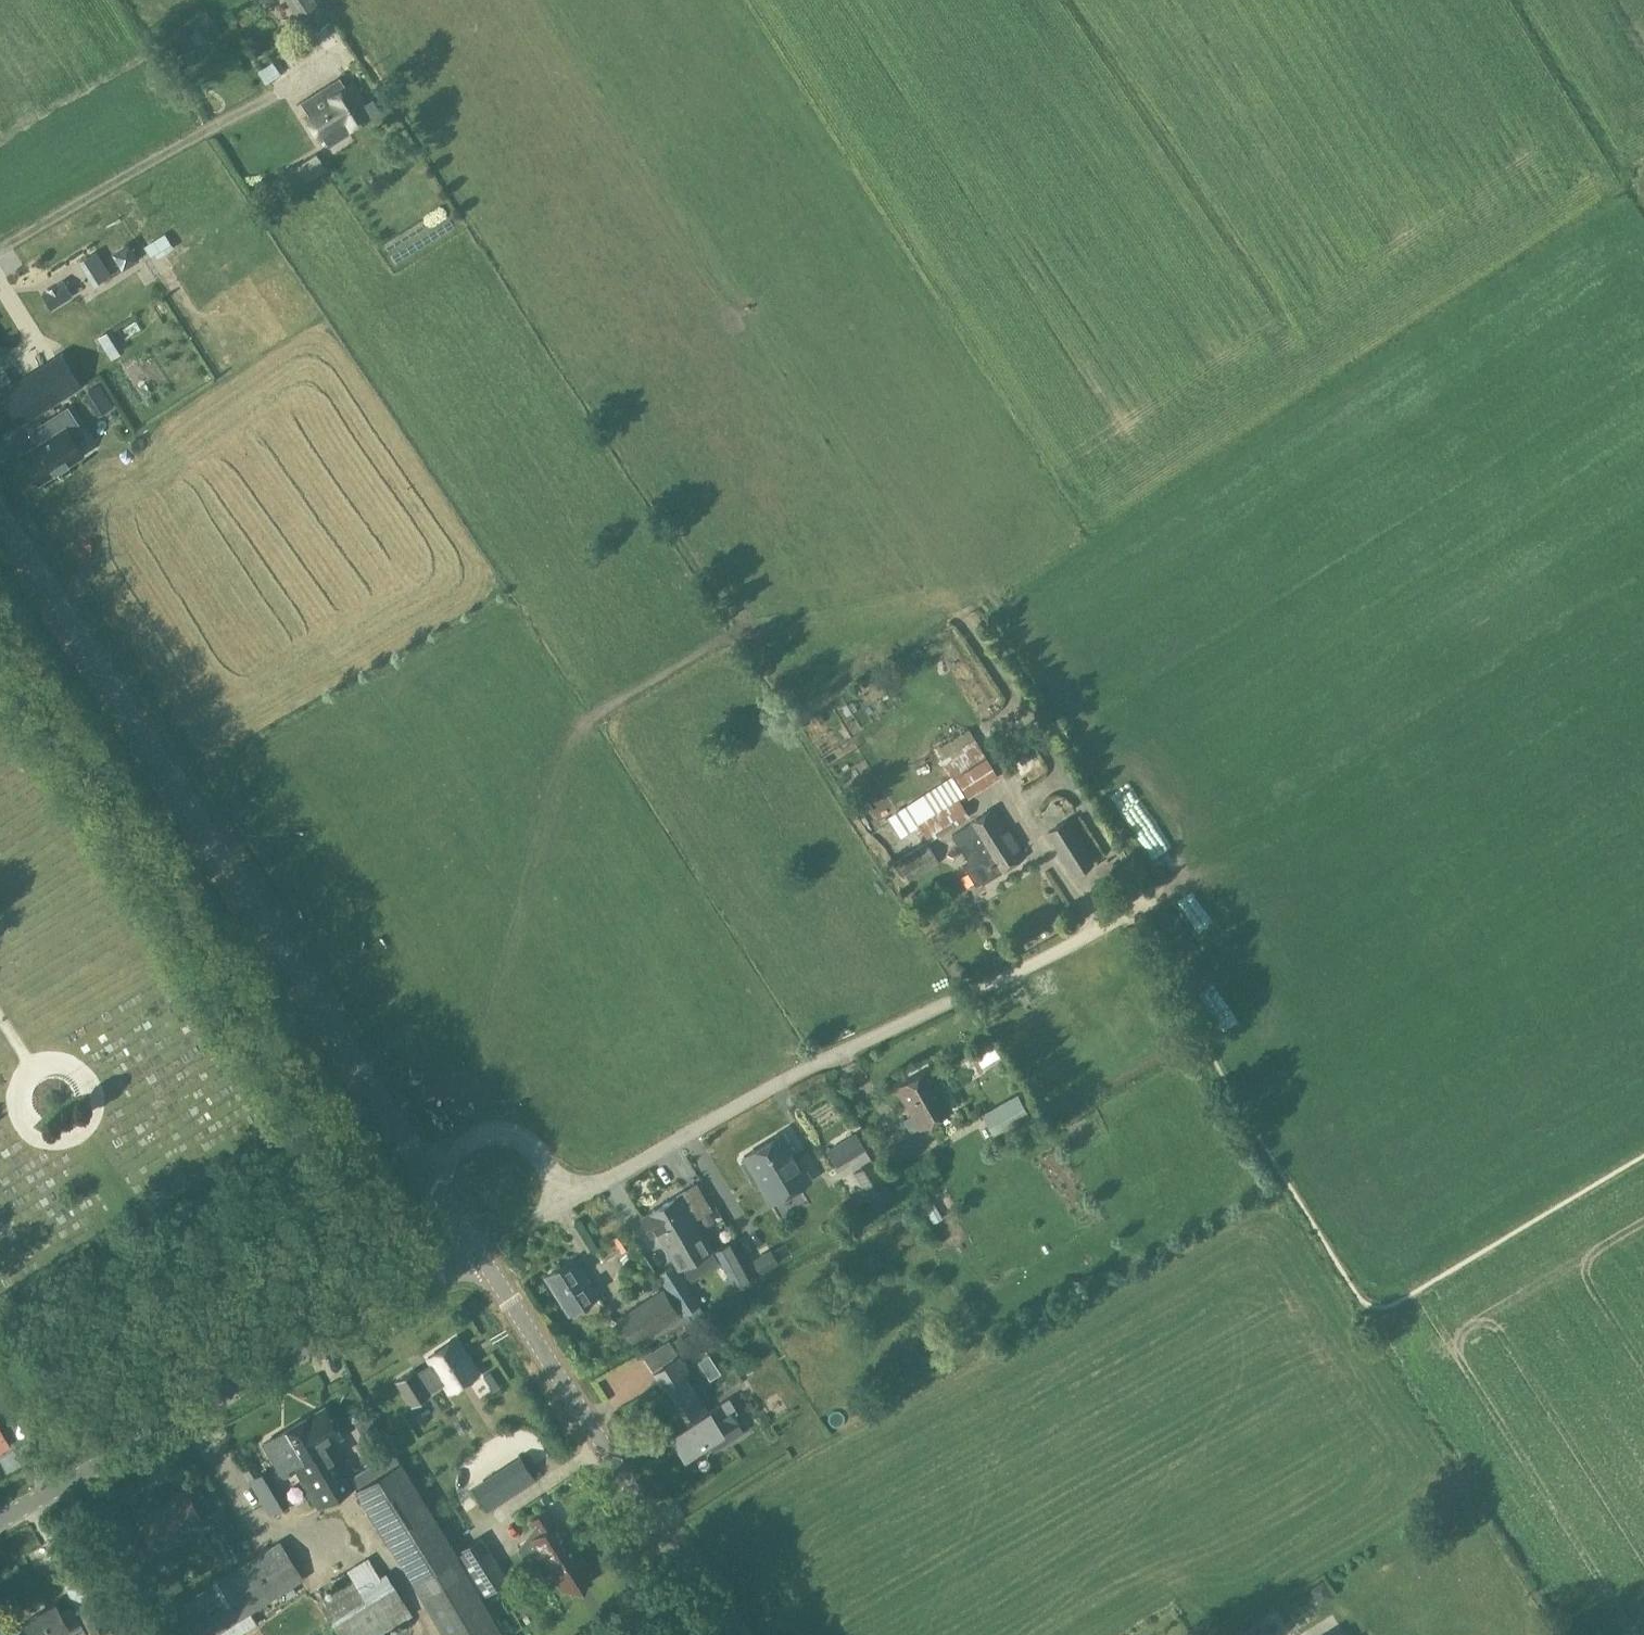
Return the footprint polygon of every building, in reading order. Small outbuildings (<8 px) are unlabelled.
[(316,0),(287,0),(309,35),(330,23),(316,0)] [(271,85),(285,77),(273,59),(260,68),(271,85)] [(346,87),(340,79),(302,103),(310,116),(306,118),(320,140),(324,137),(330,146),(349,134),(347,132),(381,111),(373,99),(365,104),(352,83),(346,87)] [(304,161),(314,178),(326,170),(316,153),(304,161)] [(280,175),(291,192),(302,185),(292,168),(280,175)] [(113,253),(122,266),(134,258),(126,245),(113,253)] [(50,309),(73,295),(64,280),(41,294),(50,309)] [(112,359),(121,353),(114,343),(105,349),(112,359)] [(53,365),(16,387),(34,416),(71,394),(53,365)] [(0,438),(27,426),(2,372),(0,373),(0,437),(0,438)] [(99,384),(88,390),(95,402),(106,395),(99,384)] [(38,445),(22,455),(30,469),(39,483),(61,469),(83,455),(75,443),(66,429),(72,425),(77,422),(72,415),(68,408),(55,416),(42,424),(46,431),(50,437),(38,445)] [(930,841),(970,816),(965,808),(970,805),(965,798),(998,777),(968,729),(937,749),(942,758),(941,759),(953,778),(890,818),(901,836),(905,833),(913,845),(927,837),(930,841)] [(1118,781),(1104,792),(1132,828),(1146,817),(1118,781)] [(952,835),(982,882),(983,884),(1026,857),(995,808),(952,835)] [(1094,864),(1066,820),(1047,832),(1075,876),(1094,864)] [(903,885),(940,862),(927,842),(890,865),(903,885)] [(992,1041),(943,1068),(954,1088),(1003,1061),(992,1041)] [(926,1131),(954,1115),(932,1077),(904,1093),(926,1131)] [(1018,1094),(982,1114),(994,1134),(1029,1115),(1018,1094)] [(810,1179),(782,1132),(743,1156),(745,1160),(741,1163),(756,1188),(761,1185),(771,1202),(810,1179)] [(856,1135),(848,1140),(852,1148),(857,1155),(865,1150),(860,1142),(856,1135)] [(855,1174),(874,1207),(894,1196),(874,1162),(855,1174)] [(651,1235),(662,1229),(675,1250),(671,1252),(678,1265),(702,1252),(695,1238),(703,1233),(696,1221),(713,1211),(697,1185),(680,1195),(641,1218),(651,1235)] [(933,1199),(920,1206),(927,1222),(941,1215),(933,1199)] [(621,1251),(629,1246),(622,1235),(614,1240),(621,1251)] [(715,1252),(735,1289),(750,1281),(730,1244),(715,1252)] [(762,1256),(755,1261),(761,1272),(769,1267),(776,1263),(769,1252),(762,1256)] [(569,1315),(598,1297),(574,1260),(546,1278),(569,1315)] [(659,1274),(686,1315),(700,1306),(673,1265),(659,1274)] [(618,1320),(637,1348),(679,1326),(687,1321),(682,1315),(681,1315),(663,1289),(618,1320)] [(395,1381),(409,1403),(427,1391),(426,1389),(441,1379),(450,1392),(477,1374),(453,1338),(426,1356),(430,1361),(414,1371),(413,1369),(395,1381)] [(652,1371),(678,1353),(669,1340),(643,1357),(652,1371)] [(691,1374),(681,1359),(655,1375),(665,1390),(666,1389),(690,1425),(672,1437),(684,1456),(707,1441),(713,1450),(744,1430),(734,1415),(739,1412),(729,1397),(709,1410),(687,1377),(691,1374)] [(489,1372),(484,1376),(493,1391),(499,1387),(489,1372)] [(496,1405),(462,1439),(487,1463),(521,1430),(496,1405)] [(315,1412),(290,1427),(300,1445),(299,1445),(302,1450),(310,1446),(314,1451),(313,1451),(324,1470),(343,1459),(333,1441),(342,1436),(325,1407),(315,1413),(315,1412)] [(300,1445),(290,1427),(276,1436),(263,1444),(282,1474),(295,1466),(319,1507),(354,1487),(391,1550),(397,1547),(412,1556),(446,1536),(396,1451),(354,1477),(343,1459),(324,1470),(313,1451),(314,1451),(310,1446),(302,1450),(299,1445),(300,1445)] [(9,1445),(0,1428),(0,1450),(9,1445)] [(471,1488),(485,1509),(534,1479),(520,1457),(471,1488)] [(267,1470),(249,1481),(270,1516),(288,1505),(267,1470)] [(158,1554),(154,1548),(203,1520),(187,1491),(137,1519),(145,1533),(133,1539),(145,1561),(158,1554)] [(222,1505),(205,1515),(232,1561),(248,1551),(222,1505)] [(593,1572),(579,1553),(559,1522),(557,1523),(549,1509),(531,1521),(534,1527),(517,1550),(527,1563),(541,1553),(552,1571),(566,1591),(593,1572)] [(457,1552),(486,1595),(509,1579),(480,1536),(457,1552)] [(257,1622),(250,1612),(304,1581),(279,1540),(180,1603),(199,1634),(237,1634),(257,1622)] [(443,1634),(503,1634),(456,1554),(411,1580),(443,1634)] [(413,1615),(388,1573),(380,1578),(369,1558),(347,1571),(352,1581),(319,1601),(339,1634),(379,1634),(413,1615)] [(184,1588),(176,1572),(159,1582),(167,1597),(184,1588)] [(1314,1599),(1330,1590),(1321,1575),(1306,1583),(1314,1599)] [(1318,1606),(1329,1624),(1343,1616),(1332,1598),(1318,1606)] [(71,1609),(62,1614),(56,1604),(25,1621),(33,1634),(85,1634),(71,1609)] [(1277,1608),(1259,1620),(1261,1623),(1243,1634),(1295,1634),(1277,1608)]
